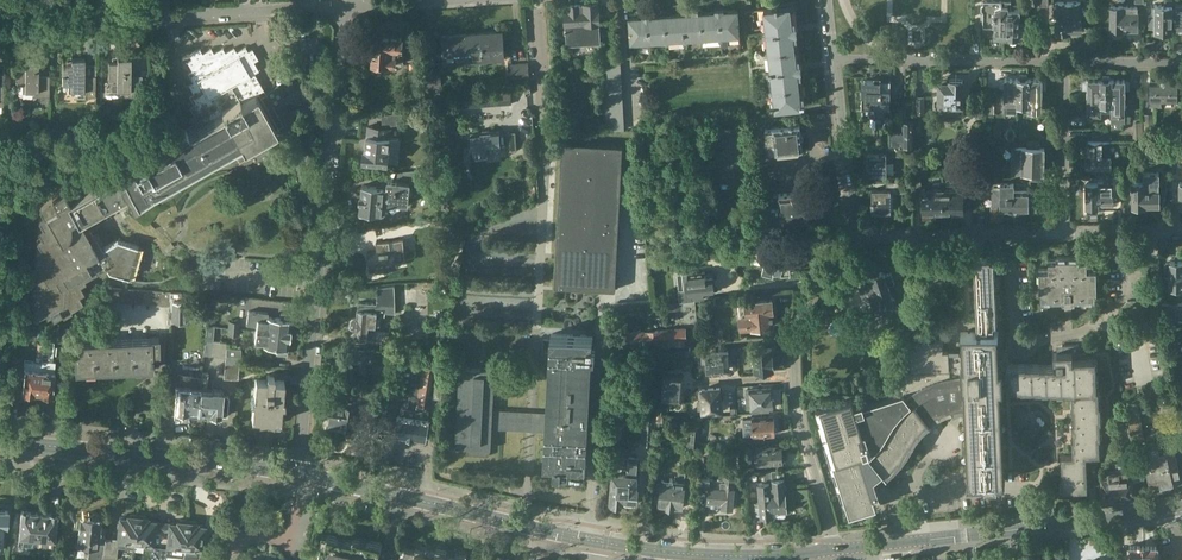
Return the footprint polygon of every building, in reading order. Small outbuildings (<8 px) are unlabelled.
[(983,3),(981,5),(981,9),(983,11),(983,26),(994,26),(994,35),(1003,35),(1004,27),(1003,26),(1003,23),(1002,23),(1002,0),(983,0),(983,3)] [(1003,35),(1007,35),(1007,36),(1019,37),(1019,35),(1022,35),(1024,34),(1024,25),(1022,24),(1019,24),(1019,9),(1011,9),(1011,0),(1002,0),(1002,23),(1003,23),(1003,26),(1004,27),(1003,35)] [(1164,4),(1154,4),(1154,19),(1150,19),(1150,28),(1155,28),(1155,30),(1172,30),(1172,29),(1173,0),(1164,0),(1164,4)] [(1172,29),(1181,29),(1181,0),(1173,0),(1172,29)] [(1057,7),(1052,7),(1052,15),(1057,15),(1057,16),(1057,17),(1056,17),(1056,30),(1058,30),(1058,35),(1068,35),(1069,30),(1082,30),(1082,2),(1080,2),(1057,1),(1057,7)] [(571,9),(565,10),(566,18),(568,46),(601,43),(600,21),(599,9),(598,9),(598,2),(570,3),(571,9)] [(763,9),(768,51),(798,48),(796,32),(797,32),(796,25),(795,25),(793,2),(778,4),(778,3),(775,4),(776,7),(763,9)] [(1124,5),(1111,5),(1110,30),(1111,30),(1111,33),(1112,33),(1113,34),(1116,35),(1118,34),(1120,34),(1122,33),(1122,30),(1122,29),(1137,28),(1137,5),(1124,5)] [(740,35),(738,9),(728,10),(728,8),(724,8),(722,8),(717,8),(717,9),(715,9),(711,10),(711,11),(699,12),(700,38),(740,35)] [(670,40),(700,38),(699,12),(686,13),(686,12),(681,12),(681,13),(668,14),(670,40)] [(650,13),(645,13),(645,14),(643,14),(639,14),(639,16),(629,17),(630,42),(670,40),(668,14),(656,15),(656,13),(651,13),(650,13)] [(503,31),(482,32),(484,59),(505,57),(503,31)] [(374,48),(373,61),(403,63),(405,47),(402,47),(402,36),(397,36),(397,32),(385,32),(385,34),(380,33),(378,35),(375,35),(374,37),(372,37),(372,48),(374,48)] [(484,59),(482,32),(443,35),(445,62),(484,59)] [(269,96),(267,96),(253,73),(258,70),(253,62),(258,59),(257,58),(252,49),(248,52),(245,47),(236,52),(234,48),(225,52),(222,48),(222,49),(214,53),(211,49),(202,54),(200,50),(200,49),(190,54),(193,59),(188,62),(193,70),(189,73),(194,82),(189,84),(194,93),(190,95),(195,104),(190,107),(195,116),(191,118),(194,123),(197,128),(188,133),(186,129),(162,142),(164,146),(144,157),(143,157),(132,163),(132,164),(121,170),(121,171),(89,190),(80,175),(68,182),(70,186),(52,196),(54,199),(39,207),(44,214),(38,217),(43,225),(38,228),(42,235),(37,238),(41,246),(36,248),(40,256),(35,259),(39,266),(34,269),(38,277),(33,279),(37,287),(32,290),(36,297),(31,300),(35,308),(30,311),(35,319),(45,313),(47,317),(52,314),(53,317),(62,312),(63,315),(72,311),(71,309),(83,302),(79,294),(84,291),(80,284),(86,281),(84,278),(98,270),(99,272),(107,268),(109,271),(131,278),(131,277),(128,276),(137,246),(140,246),(140,245),(137,245),(118,239),(104,247),(102,242),(98,233),(94,235),(89,228),(86,230),(81,223),(80,224),(78,220),(91,212),(96,211),(100,209),(104,207),(108,205),(112,202),(115,199),(132,189),(138,200),(152,192),(156,200),(191,181),(186,172),(199,165),(231,147),(234,153),(279,128),(284,125),(283,125),(271,103),(271,102),(272,102),(272,101),(272,100),(273,99),(272,99),(272,98),(272,97),(271,97),(270,96),(269,96)] [(768,51),(772,88),(802,85),(801,70),(802,70),(801,63),(800,63),(798,48),(768,51)] [(39,75),(39,70),(39,58),(26,58),(26,63),(17,63),(16,83),(23,83),(23,92),(33,92),(33,96),(50,96),(50,75),(39,75)] [(85,75),(85,69),(85,58),(71,58),(71,63),(63,63),(62,83),(69,83),(69,93),(77,93),(77,96),(96,96),(96,75),(85,75)] [(131,75),(131,69),(131,58),(118,58),(118,63),(109,63),(109,83),(110,83),(110,86),(109,86),(109,89),(110,89),(110,92),(125,92),(125,96),(142,96),(142,75),(131,75)] [(520,78),(529,77),(528,62),(519,63),(520,78)] [(520,78),(519,63),(511,64),(512,79),(520,78)] [(604,71),(604,78),(621,77),(621,70),(604,71)] [(434,87),(433,72),(424,73),(425,88),(434,87)] [(440,72),(433,72),(434,87),(441,87),(440,72)] [(1013,114),(1015,114),(1015,111),(1017,111),(1018,92),(1024,92),(1024,89),(1029,89),(1029,78),(1028,78),(1028,76),(1026,74),(1020,74),(1019,75),(1019,78),(1017,78),(1005,78),(1005,80),(1001,79),(1000,87),(1006,87),(1005,111),(1008,111),(1008,114),(1009,114),(1013,114)] [(1130,79),(1124,79),(1112,79),(1110,79),(1110,76),(1109,75),(1103,75),(1101,76),(1101,79),(1101,90),(1106,90),(1106,93),(1111,93),(1111,111),(1112,129),(1120,129),(1121,122),(1124,122),(1124,112),(1127,110),(1127,104),(1125,102),(1125,89),(1130,89),(1130,79)] [(605,85),(622,85),(621,77),(604,78),(605,85)] [(939,82),(939,104),(939,113),(942,115),(960,115),(962,113),(962,104),(962,80),(950,79),(948,77),(942,77),(940,79),(940,82),(939,82)] [(1042,79),(1029,78),(1029,89),(1024,89),(1024,92),(1018,92),(1017,111),(1041,112),(1041,103),(1041,93),(1042,93),(1042,88),(1046,88),(1046,80),(1042,80),(1042,79)] [(1101,90),(1101,79),(1100,79),(1087,79),(1087,81),(1083,81),(1083,89),(1087,89),(1088,115),(1101,114),(1101,111),(1111,111),(1111,93),(1106,93),(1106,90),(1101,90)] [(1149,107),(1152,107),(1157,107),(1161,107),(1161,101),(1177,102),(1177,90),(1181,90),(1181,82),(1177,82),(1177,80),(1166,80),(1166,79),(1161,79),(1161,80),(1150,80),(1149,107)] [(881,80),(880,80),(880,83),(875,83),(875,80),(862,80),(865,80),(864,90),(862,90),(862,109),(869,109),(869,117),(884,117),(885,109),(890,109),(890,108),(887,108),(888,98),(890,98),(891,83),(891,80),(890,80),(890,83),(880,83),(881,80)] [(605,85),(605,93),(622,92),(622,85),(605,85)] [(795,106),(802,105),(801,103),(805,102),(805,100),(804,100),(802,85),(772,88),(774,108),(789,107),(795,106)] [(512,104),(511,90),(462,94),(463,107),(512,104)] [(605,93),(605,100),(623,99),(622,92),(605,93)] [(925,97),(917,97),(917,114),(925,114),(925,97)] [(605,100),(606,107),(623,106),(623,99),(605,100)] [(606,107),(606,115),(623,114),(623,106),(606,107)] [(410,112),(382,114),(383,125),(398,124),(397,120),(410,118),(410,112)] [(606,115),(607,122),(624,121),(623,114),(606,115)] [(624,121),(607,122),(607,131),(624,130),(624,121)] [(904,122),(903,137),(897,137),(897,146),(900,146),(900,145),(909,145),(909,149),(914,149),(914,122),(904,122)] [(803,148),(800,124),(760,128),(761,135),(766,134),(767,143),(769,143),(768,144),(769,154),(771,155),(776,154),(778,153),(778,156),(797,154),(801,150),(801,148),(803,148)] [(364,161),(364,166),(375,167),(376,162),(388,163),(388,165),(398,166),(400,144),(390,143),(391,138),(390,138),(391,128),(368,126),(367,136),(366,150),(364,149),(363,161),(364,161)] [(1111,130),(1092,130),(1092,139),(1111,139),(1111,130)] [(472,132),(473,147),(476,147),(477,158),(488,157),(488,146),(499,145),(500,151),(518,150),(516,131),(515,131),(516,134),(508,134),(508,132),(500,133),(500,131),(472,132)] [(1172,147),(1181,147),(1181,134),(1172,134),(1172,147)] [(562,142),(555,286),(615,289),(623,146),(562,142)] [(1110,173),(1110,166),(1110,142),(1088,142),(1088,155),(1087,155),(1087,156),(1083,156),(1083,165),(1087,165),(1087,166),(1096,166),(1096,173),(1110,173)] [(900,149),(900,146),(897,146),(883,146),(883,154),(868,154),(869,166),(867,165),(868,175),(887,175),(886,156),(904,156),(904,149),(900,149)] [(1043,172),(1044,163),(1044,162),(1044,158),(1044,148),(1041,147),(1029,147),(1022,147),(1022,152),(1014,151),(1013,168),(1012,168),(1012,169),(1022,169),(1022,172),(1030,172),(1030,177),(1028,177),(1028,178),(1043,178),(1043,173),(1044,173),(1044,172),(1043,172)] [(985,158),(976,159),(976,171),(986,170),(985,158)] [(768,164),(756,165),(756,170),(754,171),(754,175),(769,173),(768,164)] [(1000,165),(986,166),(986,184),(1000,183),(1000,165)] [(397,181),(383,180),(382,187),(363,185),(362,195),(361,195),(361,200),(361,210),(360,215),(371,216),(371,211),(383,212),(387,209),(387,204),(391,205),(393,203),(395,203),(408,204),(409,195),(412,195),(412,188),(409,187),(410,183),(429,185),(430,170),(418,169),(398,172),(397,181)] [(1122,184),(1133,184),(1133,205),(1134,205),(1134,209),(1144,209),(1144,205),(1145,205),(1145,203),(1160,203),(1160,172),(1147,172),(1144,172),(1144,173),(1135,173),(1135,170),(1122,170),(1122,184)] [(975,174),(976,185),(984,185),(984,174),(975,174)] [(886,191),(872,191),(872,202),(871,202),(872,213),(890,212),(890,193),(907,193),(908,184),(886,183),(886,191)] [(1099,184),(1099,183),(1087,183),(1087,206),(1088,206),(1087,210),(1089,212),(1097,212),(1098,211),(1098,206),(1098,205),(1113,205),(1113,184),(1099,184)] [(1036,198),(1028,198),(1028,190),(1014,190),(1014,184),(1000,184),(1000,189),(992,189),(992,209),(991,209),(991,220),(1001,220),(1002,212),(1028,211),(1036,211),(1036,198)] [(943,190),(944,214),(955,214),(955,212),(963,212),(963,195),(965,195),(965,188),(960,188),(960,190),(943,190)] [(944,214),(943,190),(927,190),(921,190),(921,196),(923,196),(924,212),(932,212),(932,215),(944,214)] [(773,221),(774,222),(782,221),(782,222),(783,222),(807,219),(808,219),(806,191),(779,193),(779,194),(774,194),(772,197),(773,205),(772,205),(772,208),(769,209),(769,211),(766,211),(766,217),(764,217),(764,221),(767,221),(773,221)] [(403,257),(401,238),(379,241),(380,250),(370,251),(372,270),(398,266),(396,257),(403,257)] [(765,239),(766,247),(779,246),(779,238),(765,239)] [(779,254),(767,251),(762,272),(773,275),(774,273),(781,272),(781,274),(791,273),(789,253),(779,254)] [(997,322),(994,257),(978,257),(978,256),(973,256),(973,258),(974,262),(973,262),(973,266),(974,265),(976,324),(977,324),(977,331),(961,332),(961,333),(962,362),(964,417),(965,419),(968,480),(968,481),(1005,480),(1005,479),(1004,479),(998,332),(999,332),(999,330),(995,330),(994,322),(997,322)] [(1049,268),(1040,268),(1040,288),(1042,288),(1042,301),(1062,301),(1062,307),(1075,307),(1075,301),(1095,301),(1095,287),(1097,287),(1096,267),(1087,267),(1087,258),(1079,258),(1079,256),(1057,257),(1057,258),(1049,258),(1049,268)] [(1171,262),(1171,263),(1165,263),(1165,274),(1170,274),(1170,288),(1181,288),(1181,262),(1171,262)] [(683,289),(678,290),(679,302),(695,300),(695,297),(707,296),(707,292),(714,292),(713,278),(705,278),(705,271),(682,274),(683,289)] [(862,279),(861,281),(862,283),(861,283),(865,294),(870,307),(872,312),(881,308),(881,306),(882,306),(885,314),(898,309),(894,298),(893,299),(889,286),(889,285),(895,283),(891,272),(885,275),(884,273),(881,272),(874,274),(872,278),(869,276),(862,279)] [(427,282),(427,287),(440,287),(440,292),(455,292),(455,288),(456,288),(456,282),(427,282)] [(351,319),(351,326),(352,329),(356,329),(355,337),(375,339),(382,340),(381,351),(395,352),(409,353),(410,343),(395,342),(395,331),(377,330),(377,325),(381,325),(381,320),(382,315),(385,316),(386,312),(396,313),(395,286),(395,285),(394,285),(379,287),(377,304),(359,302),(357,318),(353,317),(351,319)] [(111,287),(110,302),(118,302),(119,288),(111,287)] [(126,289),(119,288),(118,302),(125,303),(126,289)] [(126,289),(125,303),(133,303),(134,289),(126,289)] [(141,290),(134,289),(133,303),(140,304),(141,290)] [(141,290),(140,304),(148,304),(149,290),(141,290)] [(156,291),(149,290),(148,304),(155,305),(156,291)] [(156,291),(155,305),(162,306),(163,291),(156,291)] [(171,292),(163,291),(162,306),(170,306),(171,299),(171,292)] [(1151,299),(1151,314),(1157,314),(1160,314),(1167,314),(1175,314),(1175,322),(1181,322),(1181,301),(1159,302),(1159,299),(1151,299)] [(187,300),(173,300),(173,321),(187,321),(187,300)] [(697,319),(695,300),(683,302),(684,314),(685,320),(697,319)] [(739,329),(740,329),(774,325),(773,311),(774,311),(773,300),(737,304),(739,329)] [(1128,305),(1124,305),(1123,305),(1123,313),(1149,313),(1149,300),(1128,300),(1128,305)] [(665,304),(668,316),(684,314),(683,302),(665,304)] [(290,319),(291,313),(281,312),(280,318),(267,316),(267,319),(257,318),(256,329),(290,333),(291,329),(290,329),(291,319),(290,319)] [(1160,314),(1157,314),(1158,322),(1158,324),(1167,324),(1167,314),(1160,314)] [(934,318),(928,319),(928,323),(929,327),(946,326),(946,322),(946,318),(934,318)] [(228,320),(227,327),(239,328),(239,321),(228,320)] [(215,325),(208,324),(206,340),(213,340),(215,325)] [(227,327),(227,334),(238,335),(239,328),(227,327)] [(654,330),(655,343),(655,348),(670,347),(669,341),(675,341),(676,347),(685,346),(685,338),(686,338),(685,328),(654,330)] [(290,333),(256,329),(255,341),(263,342),(263,345),(277,347),(277,354),(287,354),(288,348),(288,349),(289,339),(290,339),(290,333)] [(655,343),(654,330),(623,332),(624,345),(655,343)] [(594,335),(551,333),(547,412),(493,409),(494,377),(495,377),(496,369),(481,368),(481,369),(460,368),(456,447),(468,447),(467,455),(490,456),(490,449),(491,449),(492,428),(529,430),(546,431),(545,461),(555,462),(554,470),(585,471),(586,463),(591,366),(595,366),(596,346),(593,346),(594,335)] [(879,344),(881,349),(885,348),(881,333),(880,333),(873,336),(872,336),(873,336),(876,345),(879,344)] [(44,340),(43,350),(38,392),(42,393),(44,393),(45,395),(45,396),(50,396),(52,394),(53,394),(55,372),(56,361),(52,361),(54,341),(44,340)] [(213,340),(206,340),(205,355),(212,355),(213,340)] [(213,340),(212,355),(219,356),(220,341),(213,340)] [(220,341),(219,356),(226,357),(226,354),(227,348),(227,342),(221,342),(221,341),(220,341)] [(161,358),(161,342),(153,342),(153,343),(75,346),(76,377),(155,374),(154,359),(161,358)] [(1026,365),(1010,365),(1011,389),(1026,388),(1026,389),(1040,389),(1040,390),(1055,390),(1055,391),(1069,390),(1070,391),(1071,391),(1072,407),(1073,407),(1074,422),(1072,422),(1073,438),(1072,438),(1072,453),(1061,454),(1062,489),(1088,488),(1087,454),(1100,453),(1100,438),(1101,438),(1100,422),(1101,422),(1101,405),(1099,405),(1099,389),(1097,389),(1096,357),(1080,358),(1080,351),(1079,344),(1062,345),(1063,352),(1053,352),(1054,361),(1056,360),(1056,365),(1040,366),(1040,365),(1026,366),(1026,365)] [(755,370),(774,369),(772,347),(754,348),(754,350),(749,351),(750,359),(754,358),(755,370)] [(375,350),(372,350),(372,351),(346,348),(345,360),(347,361),(346,364),(355,365),(355,361),(358,362),(357,370),(369,371),(370,363),(371,363),(371,358),(374,358),(375,350)] [(24,369),(26,369),(23,391),(25,391),(26,394),(31,394),(33,392),(35,392),(38,392),(43,350),(37,349),(36,361),(25,360),(24,369)] [(708,370),(729,368),(728,350),(706,352),(706,354),(702,354),(702,362),(707,362),(708,370)] [(820,456),(824,455),(830,453),(832,460),(830,461),(832,469),(829,471),(829,472),(835,470),(837,476),(834,477),(838,486),(834,487),(835,488),(840,486),(843,493),(840,494),(843,503),(840,504),(840,505),(843,504),(849,522),(849,523),(876,514),(876,513),(873,505),(879,503),(874,487),(881,481),(886,487),(890,484),(893,481),(896,477),(899,474),(901,472),(903,469),(905,466),(908,463),(910,460),(912,456),(914,452),(916,449),(918,445),(919,444),(922,441),(924,438),(925,437),(928,435),(930,433),(934,431),(936,429),(940,427),(944,425),(949,424),(951,423),(960,420),(965,419),(964,417),(962,362),(949,363),(948,360),(942,361),(942,350),(935,350),(935,351),(911,352),(901,352),(903,383),(901,384),(902,403),(862,416),(861,414),(863,413),(862,412),(854,415),(851,408),(819,418),(830,452),(827,453),(823,454),(820,455),(820,456)] [(226,354),(226,357),(225,363),(232,364),(239,364),(239,362),(241,362),(241,356),(226,354)] [(232,364),(225,363),(224,378),(231,378),(232,364)] [(232,364),(231,378),(239,379),(239,364),(232,364)] [(395,434),(427,439),(430,418),(428,418),(429,411),(426,410),(433,368),(415,365),(407,407),(401,405),(400,412),(399,412),(395,434)] [(388,368),(374,367),(373,377),(387,378),(388,368)] [(210,414),(216,414),(218,389),(212,389),(212,390),(206,389),(208,372),(203,372),(202,377),(201,397),(207,397),(205,411),(204,411),(204,415),(206,416),(210,414)] [(188,412),(188,409),(194,410),(194,414),(195,416),(202,417),(204,415),(204,411),(205,411),(207,397),(201,397),(202,377),(191,376),(191,375),(181,374),(180,386),(179,386),(177,411),(188,412)] [(267,379),(256,378),(252,418),(253,418),(253,415),(266,417),(266,419),(267,417),(280,418),(279,421),(280,421),(284,381),(273,379),(273,375),(267,374),(267,379)] [(355,375),(341,374),(340,383),(354,385),(355,375)] [(437,374),(434,397),(442,398),(444,379),(443,379),(444,376),(437,374)] [(673,396),(681,397),(682,375),(664,374),(662,396),(665,396),(664,401),(672,401),(673,396)] [(703,411),(722,409),(720,387),(702,389),(703,400),(698,401),(698,409),(703,408),(703,411)] [(750,390),(746,390),(746,398),(747,408),(751,408),(752,408),(752,413),(769,411),(769,407),(774,407),(773,405),(775,403),(775,399),(773,397),(773,395),(772,395),(771,388),(750,389),(750,390)] [(223,390),(218,389),(216,414),(221,415),(221,414),(227,415),(229,397),(227,395),(222,394),(223,390)] [(359,421),(358,419),(354,418),(356,406),(355,406),(356,401),(347,400),(347,403),(344,402),(345,401),(334,399),(334,404),(333,404),(329,424),(340,426),(342,429),(351,430),(353,428),(353,426),(356,427),(358,426),(359,421)] [(1139,410),(1138,402),(1125,405),(1126,412),(1139,410)] [(644,408),(642,443),(654,444),(657,409),(644,408)] [(1139,410),(1126,412),(1127,419),(1141,417),(1139,410)] [(746,419),(744,419),(745,435),(753,434),(753,435),(775,433),(775,431),(777,429),(776,426),(775,425),(774,416),(752,418),(752,419),(747,419),(746,419)] [(1128,426),(1142,424),(1141,417),(1127,419),(1128,426)] [(609,418),(609,433),(619,433),(620,418),(609,418)] [(1130,433),(1143,431),(1142,424),(1128,426),(1130,433)] [(690,425),(688,444),(700,445),(702,427),(690,425)] [(1035,425),(1030,431),(1032,433),(1032,432),(1034,434),(1038,429),(1036,428),(1037,427),(1035,425)] [(1133,440),(1141,438),(1144,438),(1143,431),(1130,433),(1131,440),(1133,440)] [(1181,479),(1175,450),(1160,453),(1158,443),(1149,445),(1151,452),(1144,453),(1151,482),(1160,480),(1161,483),(1181,479)] [(757,465),(783,463),(782,446),(755,448),(757,465)] [(634,504),(637,502),(637,499),(638,499),(639,486),(637,486),(638,478),(637,478),(638,459),(628,458),(627,472),(623,472),(623,467),(613,466),(613,469),(612,480),(610,500),(612,502),(621,503),(624,501),(626,503),(634,504)] [(1131,469),(1119,471),(1121,498),(1134,496),(1132,475),(1132,476),(1131,470),(1137,469),(1136,459),(1130,459),(1131,469)] [(783,470),(772,471),(776,512),(778,512),(778,515),(780,516),(785,516),(787,514),(786,511),(788,511),(786,489),(785,489),(783,470)] [(774,512),(776,512),(772,471),(764,471),(765,482),(758,483),(759,491),(758,491),(759,507),(757,507),(758,515),(762,514),(762,515),(774,514),(774,512)] [(1121,498),(1119,471),(1108,472),(1108,475),(1102,475),(1103,489),(1100,489),(1101,499),(1104,499),(1121,498)] [(682,508),(685,482),(686,473),(678,472),(677,481),(675,481),(675,478),(670,478),(670,480),(661,480),(661,481),(656,481),(656,488),(661,489),(660,495),(655,494),(654,502),(659,502),(659,505),(667,506),(675,507),(682,508)] [(733,506),(735,475),(725,474),(724,476),(719,475),(718,477),(717,479),(702,478),(702,486),(709,486),(708,503),(708,507),(709,508),(718,508),(719,504),(722,505),(722,506),(723,506),(723,509),(724,510),(731,511),(732,510),(732,506),(733,506)] [(808,487),(793,489),(793,499),(809,498),(808,487)] [(35,545),(39,512),(28,511),(28,510),(21,509),(19,535),(20,535),(19,541),(25,542),(25,544),(35,545)] [(1,547),(1,546),(2,546),(3,530),(3,526),(4,526),(6,526),(7,522),(8,522),(9,515),(7,514),(8,511),(0,510),(0,547),(1,547)] [(105,544),(99,544),(99,537),(104,538),(105,528),(103,527),(102,526),(100,526),(100,525),(102,523),(102,519),(101,518),(101,515),(99,512),(94,511),(90,514),(90,516),(81,515),(80,516),(75,516),(74,527),(78,527),(77,543),(91,544),(87,559),(102,559),(103,556),(105,544)] [(39,512),(35,545),(53,548),(54,544),(57,513),(50,512),(50,513),(39,512)] [(136,543),(139,515),(131,514),(130,515),(128,515),(128,517),(122,516),(122,517),(120,517),(119,523),(118,523),(116,539),(106,538),(105,544),(103,556),(116,558),(118,549),(126,550),(127,542),(136,543)] [(136,543),(144,544),(144,548),(152,549),(151,559),(159,559),(160,548),(153,547),(155,530),(162,531),(163,521),(148,520),(149,517),(146,517),(146,516),(139,515),(136,543)] [(159,559),(167,559),(167,556),(184,558),(185,548),(188,520),(180,519),(180,521),(178,521),(177,523),(163,521),(162,531),(169,532),(168,549),(160,548),(159,559)] [(196,521),(188,520),(185,548),(203,550),(205,526),(204,526),(204,525),(198,524),(198,523),(196,523),(196,521)] [(382,544),(353,537),(352,541),(327,535),(325,545),(321,544),(318,559),(379,559),(382,544)] [(403,559),(466,559),(467,554),(456,552),(455,555),(416,546),(415,549),(406,547),(403,559)] [(1143,546),(1129,546),(1129,559),(1143,559),(1143,546)] [(1143,559),(1157,559),(1157,546),(1143,546),(1143,559)] [(49,559),(56,559),(58,551),(52,550),(49,559)]
